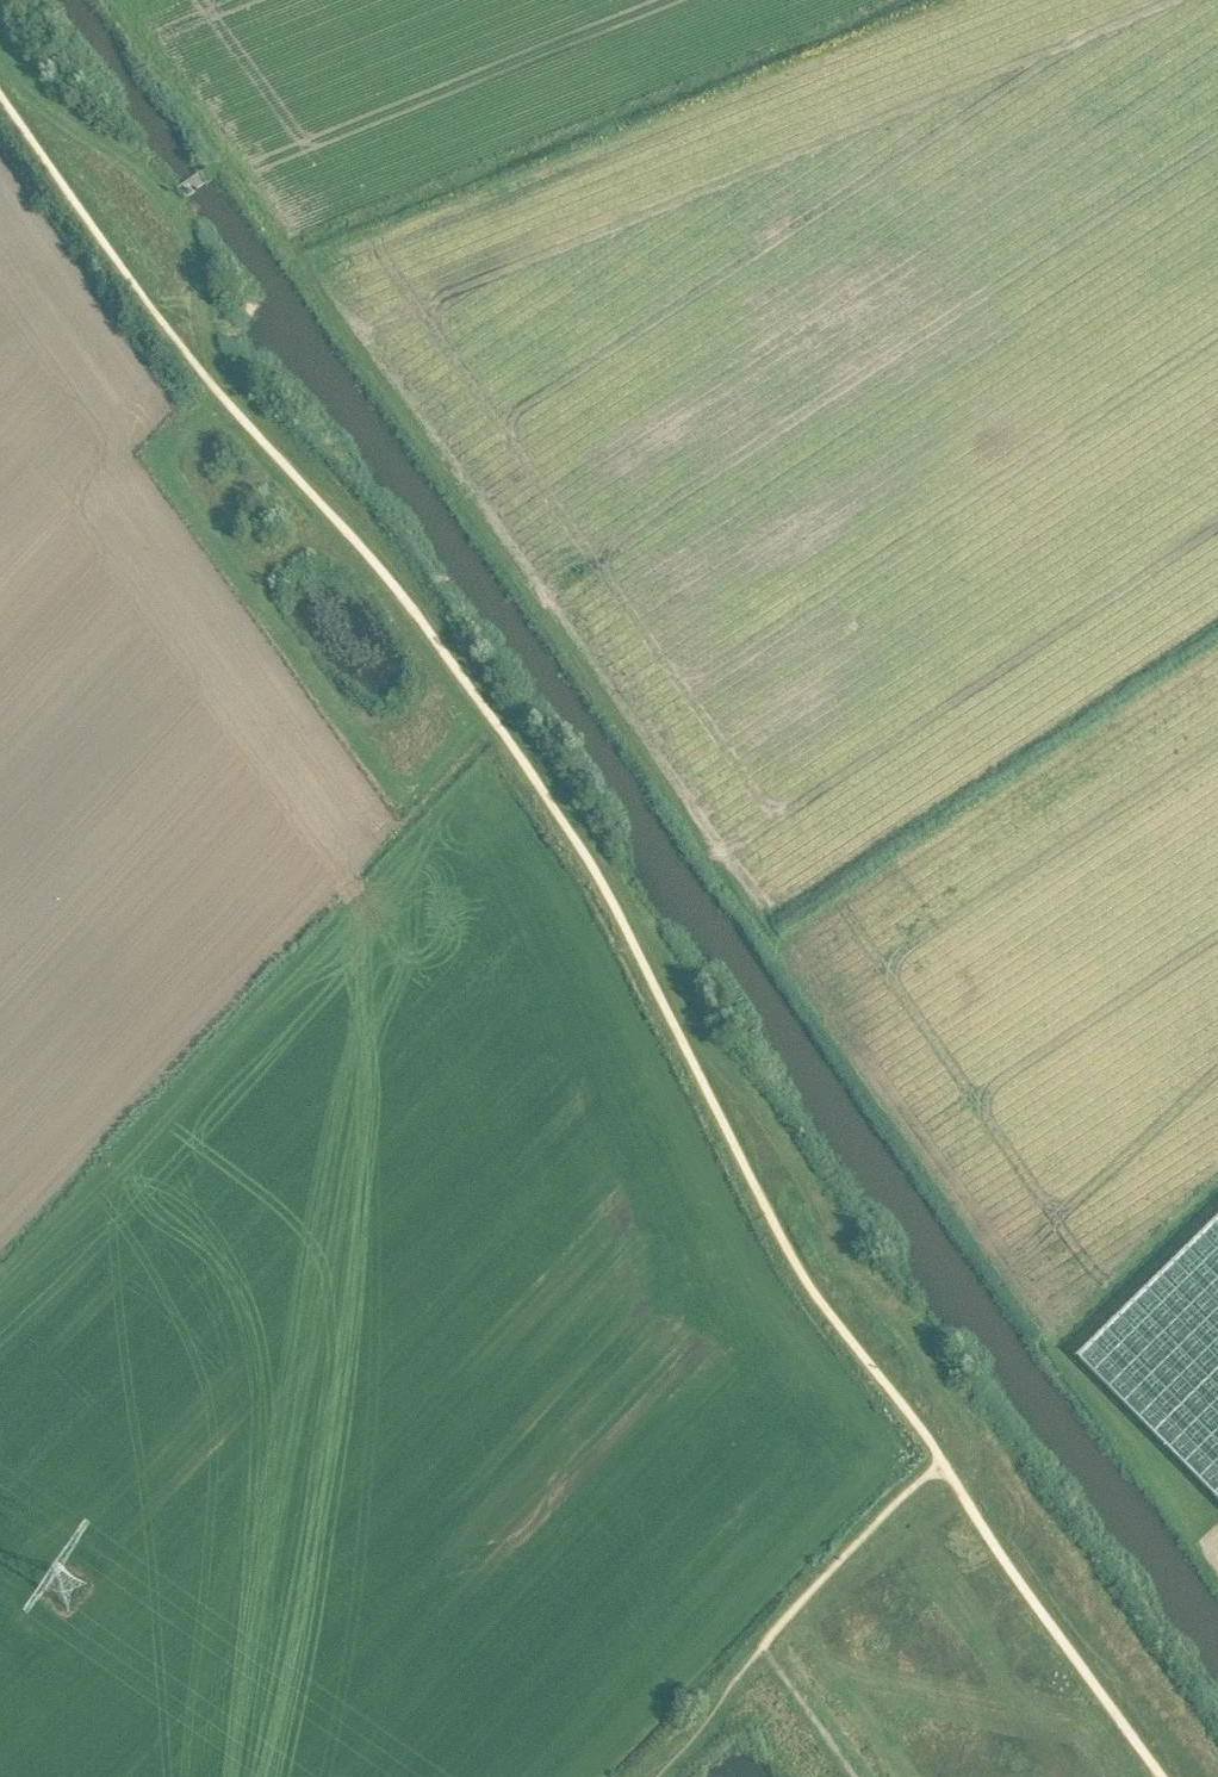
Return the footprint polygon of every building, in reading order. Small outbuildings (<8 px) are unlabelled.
[(1078,1358),(1217,1499),(1217,1221),(1078,1358)]
